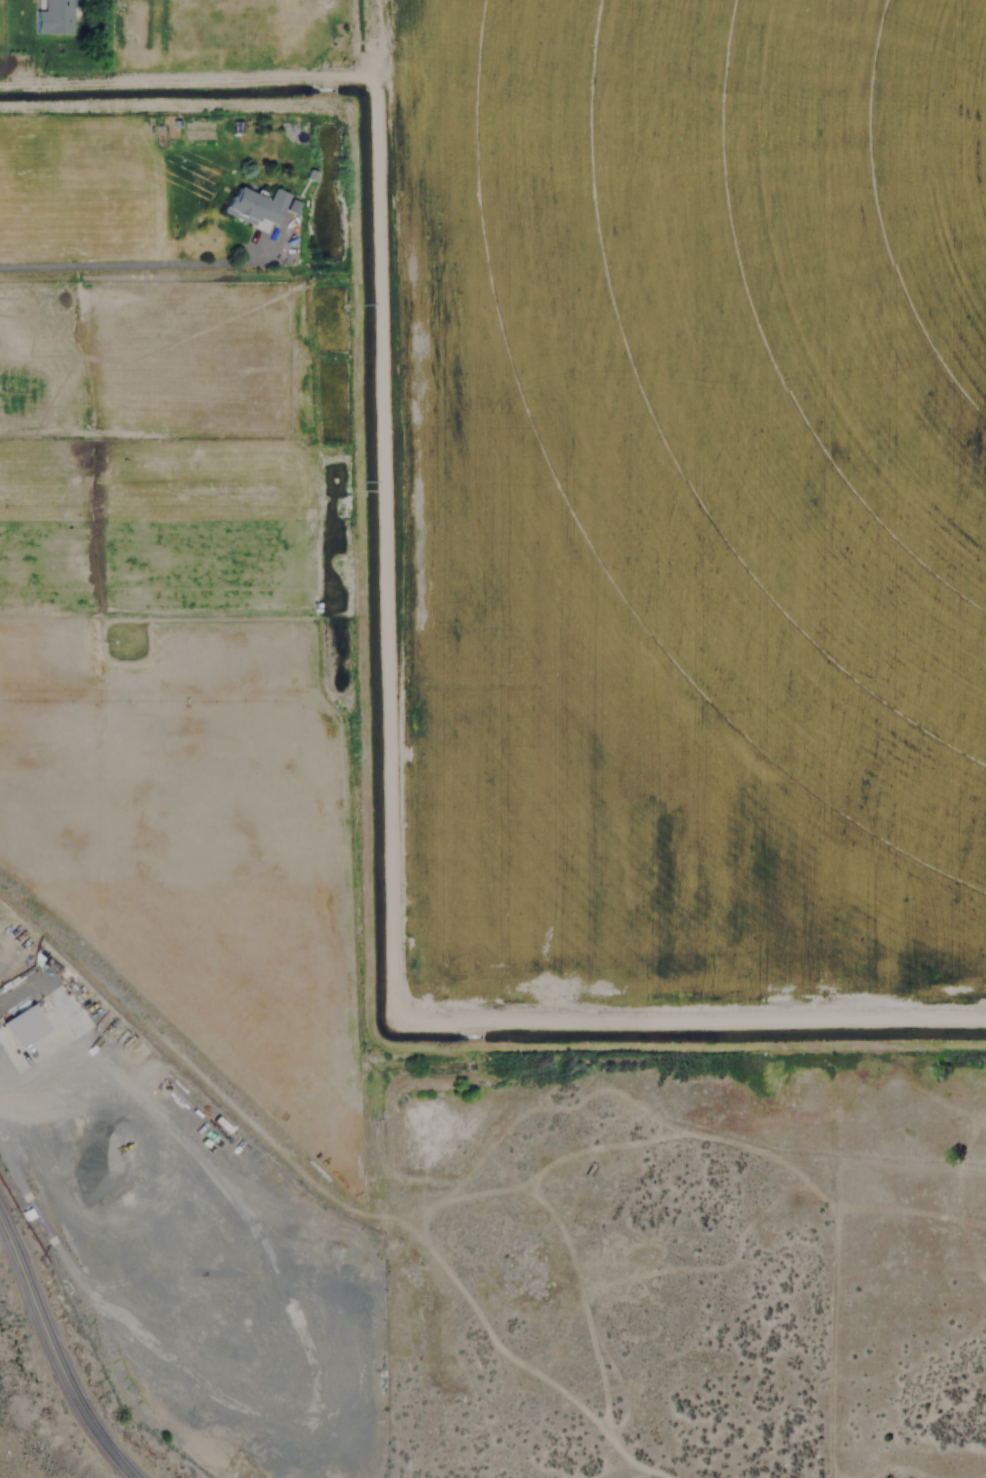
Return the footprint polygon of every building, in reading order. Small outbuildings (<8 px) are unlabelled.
[(42,9),(33,10),(33,34),(70,33),(69,0),(41,0),(42,9)] [(273,224),(287,194),(272,187),(266,200),(235,185),(232,191),(235,192),(225,212),(251,224),(255,216),(273,224)] [(14,1047),(44,1027),(28,1002),(0,1020),(0,1026),(14,1047)]
